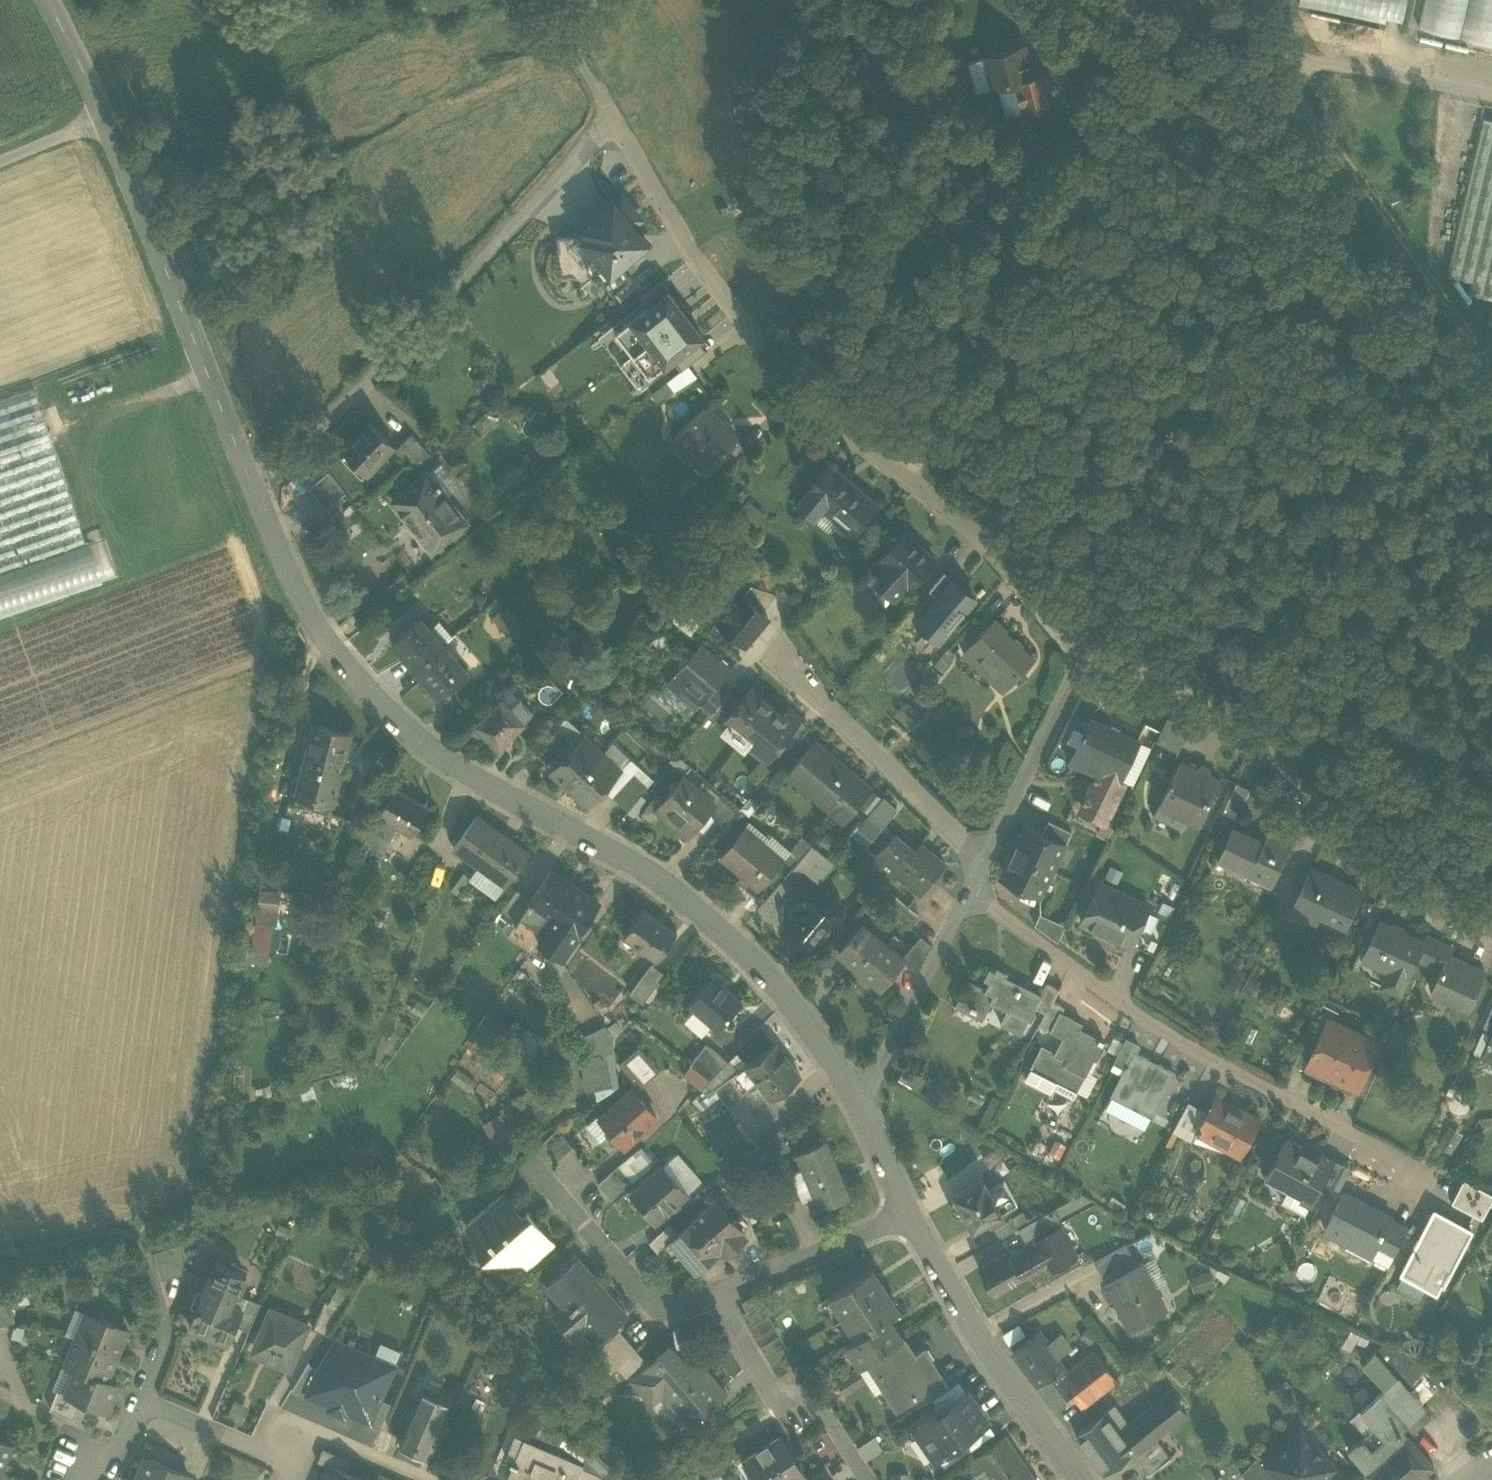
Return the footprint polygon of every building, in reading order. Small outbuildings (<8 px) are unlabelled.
[(514,13),(532,3),(530,0),(507,0),(514,13)] [(1405,24),(1411,0),(1306,0),(1405,24)] [(1417,23),(1491,42),(1491,0),(1423,0),(1417,23)] [(1020,30),(982,40),(990,70),(1000,67),(1006,67),(1010,64),(1026,60),(1020,30)] [(1022,67),(1011,70),(1020,99),(1045,91),(1035,59),(1021,64),(1022,67)] [(1483,120),(1447,272),(1472,278),(1469,289),(1491,295),(1491,122),(1483,120)] [(610,189),(575,219),(579,223),(572,229),(607,268),(648,232),(610,189)] [(657,281),(595,328),(633,379),(696,331),(657,281)] [(688,360),(668,375),(675,385),(676,386),(696,370),(688,360)] [(668,375),(652,388),(659,397),(675,385),(668,375)] [(0,398),(0,571),(86,542),(35,387),(0,398)] [(738,432),(707,401),(683,424),(714,456),(738,432)] [(394,442),(365,414),(338,441),(346,448),(343,452),(362,471),(365,467),(367,469),(394,442)] [(425,445),(408,428),(393,443),(410,460),(425,445)] [(862,487),(860,488),(841,473),(843,471),(828,458),(805,485),(806,486),(797,498),(812,511),(822,499),(854,527),(877,500),(862,487)] [(346,489),(327,466),(307,482),(326,506),(346,489)] [(436,480),(427,469),(392,496),(432,545),(466,518),(439,483),(442,480),(439,477),(436,480)] [(740,524),(760,504),(743,487),(723,507),(740,524)] [(935,554),(904,526),(880,552),(883,555),(876,563),(871,569),(877,575),(876,575),(893,591),(907,577),(910,580),(935,554)] [(0,571),(0,618),(120,577),(106,535),(86,542),(0,571)] [(929,584),(938,592),(954,574),(944,566),(929,584)] [(975,592),(954,574),(938,592),(917,616),(925,623),(924,624),(925,626),(926,624),(938,634),(975,592)] [(654,578),(641,591),(649,599),(662,586),(654,578)] [(777,589),(751,580),(742,591),(762,607),(777,589)] [(742,591),(740,589),(718,616),(745,639),(768,613),(762,607),(742,591)] [(523,618),(507,600),(492,613),(508,631),(523,618)] [(420,612),(398,631),(399,632),(393,638),(416,663),(443,639),(430,624),(420,612)] [(1032,654),(1004,627),(1006,625),(995,614),(967,643),(994,669),(990,673),(1003,685),(1032,654)] [(452,631),(439,616),(430,624),(443,639),(452,631)] [(467,667),(457,655),(469,644),(455,629),(452,631),(443,639),(416,663),(438,689),(444,684),(445,685),(467,667)] [(700,638),(674,668),(704,693),(705,694),(717,679),(731,663),(700,638)] [(717,679),(705,694),(704,693),(700,698),(711,707),(728,688),(717,679)] [(789,712),(751,681),(738,696),(721,716),(728,721),(733,715),(751,730),(745,736),(767,754),(790,727),(800,714),(793,708),(789,712)] [(728,688),(711,707),(721,716),(738,696),(728,687),(728,688)] [(520,695),(511,704),(501,695),(477,719),(499,741),(532,708),(520,695)] [(800,714),(790,727),(798,734),(809,721),(800,714)] [(1189,725),(1167,714),(1156,737),(1178,748),(1189,725)] [(1137,737),(1092,715),(1085,729),(1084,728),(1074,749),(1100,762),(1098,766),(1119,777),(1120,776),(1133,749),(1138,738),(1137,737)] [(350,729),(315,720),(304,763),(339,772),(350,729)] [(558,722),(533,749),(547,762),(572,735),(558,722)] [(1155,733),(1142,727),(1137,737),(1138,738),(1133,749),(1144,754),(1155,733)] [(583,733),(551,767),(570,784),(601,750),(583,733)] [(857,771),(816,736),(788,769),(843,815),(870,783),(857,772),(857,771)] [(604,785),(611,792),(633,768),(648,782),(651,779),(610,741),(601,750),(620,768),(604,785)] [(601,750),(570,784),(588,801),(604,785),(620,768),(601,750)] [(757,777),(766,761),(754,754),(745,770),(757,777)] [(1179,758),(1154,810),(1178,821),(1183,811),(1198,818),(1219,776),(1208,771),(1209,770),(1209,765),(1201,760),(1197,764),(1196,766),(1179,758)] [(339,772),(304,763),(294,802),(329,811),(339,772)] [(1119,777),(1098,766),(1080,802),(1107,815),(1125,779),(1120,776),(1119,777)] [(633,768),(611,792),(627,807),(648,782),(633,768)] [(716,799),(683,772),(658,801),(679,818),(675,823),(688,834),(709,809),(717,800),(716,799)] [(1236,778),(1225,801),(1239,807),(1249,785),(1236,778)] [(430,803),(395,782),(378,810),(379,811),(398,823),(413,831),(430,803)] [(880,791),(872,785),(861,799),(868,805),(880,791)] [(724,790),(716,799),(717,800),(709,809),(724,822),(739,804),(724,790)] [(398,823),(379,811),(365,839),(384,850),(398,823)] [(528,849),(477,812),(454,843),(478,861),(505,881),(528,849)] [(1071,828),(1048,817),(1041,830),(1064,842),(1071,828)] [(765,839),(745,822),(720,852),(758,886),(776,865),(783,857),(782,856),(764,841),(765,839)] [(1041,830),(1025,822),(1013,847),(1052,867),(1064,842),(1041,830)] [(1263,837),(1232,823),(1217,854),(1252,871),(1253,869),(1256,871),(1253,878),(1269,885),(1294,833),(1270,822),(1263,837)] [(943,857),(921,839),(921,838),(920,837),(914,845),(895,829),(894,828),(881,843),(885,846),(876,856),(878,857),(893,869),(893,870),(894,871),(897,868),(919,887),(918,887),(920,888),(945,858),(944,857),(943,857)] [(812,841),(801,832),(793,842),(791,846),(801,854),(812,841)] [(835,860),(812,841),(801,854),(792,864),(804,874),(805,873),(816,882),(835,860)] [(791,846),(782,856),(783,857),(776,865),(785,873),(792,864),(801,854),(791,846)] [(1052,867),(1013,847),(1003,867),(1006,875),(1040,892),(1052,867)] [(505,881),(478,861),(470,873),(497,892),(505,881)] [(1361,887),(1310,863),(1291,905),(1316,917),(1319,910),(1345,921),(1361,887)] [(265,864),(262,892),(281,895),(284,866),(265,864)] [(551,867),(522,911),(545,926),(575,883),(551,867)] [(816,882),(805,873),(804,874),(798,882),(792,882),(787,888),(788,895),(793,900),(799,899),(798,901),(797,903),(797,906),(797,910),(798,912),(800,914),(790,926),(791,935),(799,942),(808,941),(815,933),(822,932),(821,926),(832,913),(838,912),(842,906),(842,899),(836,895),(831,895),(816,882)] [(1150,905),(1098,880),(1082,915),(1131,942),(1132,941),(1150,905)] [(599,898),(575,882),(575,883),(545,926),(539,936),(538,937),(562,953),(599,898)] [(918,911),(895,892),(886,903),(909,922),(918,911)] [(644,905),(624,933),(657,957),(657,956),(677,929),(644,905)] [(1150,905),(1132,941),(1143,947),(1161,910),(1150,905)] [(1065,922),(1039,910),(1034,920),(1057,938),(1065,922)] [(1423,937),(1379,917),(1364,949),(1363,950),(1407,971),(1408,971),(1417,952),(1424,937),(1423,937)] [(901,955),(861,921),(838,948),(880,984),(903,957),(901,955)] [(931,941),(920,932),(901,955),(903,957),(917,968),(931,941)] [(1438,938),(1425,932),(1423,937),(1424,937),(1417,952),(1429,958),(1438,938)] [(1451,944),(1438,938),(1429,958),(1440,963),(1446,949),(1448,950),(1451,944)] [(1407,971),(1363,950),(1364,949),(1359,947),(1350,966),(1399,988),(1407,971)] [(1448,950),(1446,949),(1440,963),(1432,982),(1456,993),(1454,997),(1468,1003),(1484,967),(1448,950)] [(651,961),(630,990),(643,1000),(665,971),(651,961)] [(986,985),(969,976),(960,993),(977,1002),(987,1007),(991,998),(1007,1006),(1000,1020),(1021,1030),(1035,1003),(1041,991),(1040,990),(990,964),(984,975),(990,978),(986,985)] [(740,998),(712,974),(690,999),(696,1004),(713,1018),(718,1023),(740,998)] [(1046,979),(1040,990),(1041,991),(1035,1003),(1045,1009),(1052,997),(1058,985),(1046,979)] [(977,1002),(960,993),(955,1002),(973,1011),(977,1002)] [(1045,1009),(1039,1020),(1052,1027),(1061,1009),(1064,1003),(1052,997),(1045,1009)] [(1483,1022),(1491,1026),(1491,1002),(1483,1022)] [(713,1018),(696,1004),(687,1013),(704,1028),(713,1018)] [(1082,1019),(1061,1009),(1052,1027),(1063,1033),(1054,1049),(1041,1042),(1030,1063),(1030,1064),(1025,1075),(1050,1088),(1056,1077),(1076,1088),(1103,1038),(1079,1025),(1082,1019)] [(1378,1039),(1327,1015),(1317,1038),(1306,1061),(1307,1062),(1305,1067),(1353,1090),(1355,1084),(1357,1085),(1365,1066),(1378,1039)] [(1306,1033),(1293,1062),(1305,1067),(1307,1062),(1306,1061),(1317,1038),(1306,1033)] [(1483,1054),(1491,1058),(1491,1033),(1483,1054)] [(1126,1037),(1114,1059),(1125,1065),(1133,1050),(1135,1051),(1139,1044),(1126,1037)] [(790,1060),(774,1040),(746,1062),(761,1082),(772,1095),(800,1073),(790,1060)] [(727,1058),(705,1041),(690,1061),(709,1077),(727,1058)] [(1135,1051),(1133,1050),(1125,1065),(1111,1093),(1127,1101),(1130,1095),(1139,1099),(1137,1102),(1153,1110),(1173,1071),(1135,1051)] [(595,1054),(582,1056),(588,1087),(611,1083),(605,1052),(595,1054)] [(631,1052),(621,1061),(641,1085),(652,1076),(631,1052)] [(739,1067),(728,1059),(702,1087),(707,1092),(715,1086),(730,1074),(739,1067)] [(739,1067),(730,1074),(742,1091),(745,1094),(761,1082),(746,1062),(739,1067)] [(906,1063),(899,1073),(919,1085),(925,1076),(906,1063)] [(1376,1071),(1365,1066),(1357,1085),(1355,1084),(1353,1090),(1365,1096),(1376,1071)] [(730,1074),(715,1086),(730,1105),(742,1096),(740,1093),(742,1091),(730,1074)] [(632,1090),(620,1101),(619,1099),(600,1116),(597,1113),(587,1122),(601,1137),(606,1132),(614,1141),(621,1139),(624,1143),(642,1127),(642,1121),(647,1116),(654,1117),(656,1114),(632,1088),(631,1088),(632,1090)] [(1231,1102),(1214,1093),(1206,1108),(1198,1125),(1199,1126),(1227,1141),(1225,1145),(1241,1153),(1260,1118),(1244,1109),(1243,1111),(1230,1104),(1231,1102)] [(1206,1108),(1188,1099),(1172,1128),(1192,1138),(1199,1126),(1198,1125),(1206,1108)] [(558,1126),(542,1141),(557,1159),(574,1144),(558,1126)] [(1444,1129),(1436,1143),(1451,1152),(1459,1138),(1444,1129)] [(1286,1136),(1267,1173),(1289,1185),(1287,1190),(1287,1189),(1282,1199),(1304,1211),(1322,1179),(1309,1173),(1319,1154),(1286,1136)] [(825,1139),(797,1151),(803,1165),(792,1170),(804,1197),(815,1192),(820,1205),(848,1193),(825,1139)] [(619,1163),(633,1180),(656,1160),(642,1143),(619,1163)] [(1001,1144),(984,1156),(990,1165),(1007,1153),(1001,1144)] [(1344,1162),(1322,1150),(1319,1154),(1309,1173),(1322,1179),(1332,1185),(1344,1162)] [(663,1164),(687,1191),(702,1178),(678,1151),(663,1164)] [(619,1163),(598,1181),(612,1198),(633,1180),(619,1163)] [(687,1191),(663,1164),(631,1192),(632,1192),(631,1193),(631,1199),(634,1203),(640,1204),(641,1203),(655,1219),(687,1191)] [(1479,1215),(1491,1190),(1459,1175),(1447,1199),(1479,1215)] [(1004,1217),(983,1177),(954,1193),(956,1196),(952,1198),(950,1205),(953,1211),(960,1213),(964,1210),(972,1225),(989,1216),(993,1223),(1004,1217)] [(522,1214),(503,1191),(466,1223),(467,1225),(469,1223),(479,1243),(478,1243),(479,1245),(488,1237),(504,1255),(521,1240),(536,1257),(554,1241),(527,1210),(522,1214)] [(1390,1215),(1345,1191),(1325,1228),(1355,1243),(1358,1238),(1374,1247),(1375,1245),(1389,1218),(1390,1215)] [(1080,1193),(1055,1206),(1063,1218),(1070,1214),(1070,1215),(1094,1201),(1080,1193)] [(731,1216),(715,1198),(695,1215),(727,1251),(742,1238),(745,1236),(741,1227),(731,1216)] [(1474,1226),(1434,1204),(1418,1234),(1418,1235),(1457,1257),(1474,1226)] [(1029,1220),(1018,1227),(1025,1239),(1063,1218),(1055,1206),(1029,1220)] [(758,1236),(746,1209),(731,1216),(741,1227),(745,1236),(742,1238),(746,1242),(758,1236)] [(1023,1210),(994,1226),(1000,1237),(1018,1227),(1029,1220),(1023,1210)] [(678,1231),(670,1237),(673,1240),(697,1267),(721,1246),(726,1252),(727,1251),(695,1215),(678,1231)] [(1406,1226),(1389,1218),(1375,1245),(1391,1253),(1395,1246),(1406,1227),(1406,1226)] [(670,1221),(649,1240),(659,1252),(673,1240),(670,1237),(678,1231),(670,1221)] [(1059,1225),(1036,1238),(1040,1245),(1012,1261),(1007,1251),(979,1267),(993,1291),(1039,1265),(1039,1266),(1049,1260),(1052,1267),(1075,1254),(1059,1225)] [(1406,1227),(1395,1246),(1406,1252),(1417,1233),(1418,1234),(1418,1233),(1406,1227)] [(1127,1245),(1094,1261),(1103,1278),(1135,1261),(1127,1245)] [(627,1312),(578,1256),(547,1283),(569,1309),(560,1316),(576,1335),(590,1324),(600,1335),(627,1312)] [(246,1275),(216,1262),(203,1292),(242,1308),(246,1297),(238,1293),(246,1275)] [(872,1265),(830,1292),(830,1293),(834,1290),(847,1310),(843,1313),(848,1311),(847,1310),(885,1286),(872,1265)] [(1137,1265),(1105,1282),(1129,1327),(1165,1308),(1153,1285),(1149,1287),(1137,1265)] [(1190,1289),(1211,1283),(1208,1270),(1187,1276),(1190,1289)] [(885,1286),(848,1311),(860,1330),(861,1331),(888,1313),(889,1313),(899,1307),(885,1286)] [(755,1291),(742,1298),(747,1307),(760,1300),(755,1291)] [(242,1308),(203,1292),(189,1325),(228,1342),(236,1324),(243,1308),(242,1308)] [(246,1297),(242,1308),(243,1308),(236,1324),(248,1330),(260,1302),(246,1297)] [(0,1298),(0,1323),(9,1321),(2,1298),(0,1298)] [(760,1300),(747,1307),(748,1308),(742,1311),(749,1323),(768,1312),(760,1300)] [(340,1308),(325,1301),(313,1328),(325,1334),(340,1308)] [(307,1325),(271,1309),(256,1344),(274,1352),(271,1360),(289,1368),(307,1325)] [(127,1328),(86,1311),(76,1337),(117,1354),(127,1328)] [(768,1312),(749,1323),(755,1333),(774,1322),(768,1312)] [(888,1313),(861,1331),(860,1330),(846,1339),(846,1340),(851,1337),(864,1358),(869,1355),(902,1334),(889,1313),(888,1313)] [(774,1322),(755,1333),(761,1343),(779,1331),(774,1322)] [(1060,1322),(1043,1335),(1055,1351),(1072,1338),(1060,1322)] [(619,1327),(594,1348),(611,1367),(618,1361),(635,1346),(636,1345),(619,1327)] [(1043,1335),(1039,1330),(1014,1349),(1039,1383),(1064,1364),(1055,1351),(1043,1335)] [(779,1331),(761,1343),(766,1353),(785,1342),(779,1331)] [(902,1334),(869,1355),(899,1401),(920,1387),(942,1373),(924,1346),(914,1352),(902,1334)] [(117,1354),(76,1337),(65,1363),(76,1368),(77,1367),(106,1379),(107,1378),(117,1354)] [(336,1339),(308,1395),(373,1424),(398,1367),(336,1339)] [(785,1342),(766,1353),(772,1363),(791,1352),(785,1342)] [(697,1356),(688,1364),(670,1343),(632,1375),(645,1391),(654,1383),(688,1422),(726,1389),(697,1356)] [(1427,1363),(1382,1343),(1375,1350),(1407,1387),(1430,1365),(1427,1363)] [(635,1346),(618,1361),(626,1371),(644,1356),(635,1346)] [(1117,1377),(1094,1348),(1067,1368),(1081,1386),(1073,1392),(1074,1393),(1081,1404),(1117,1377)] [(1360,1409),(1373,1424),(1364,1432),(1348,1446),(1377,1479),(1411,1479),(1433,1462),(1409,1434),(1431,1414),(1407,1387),(1375,1350),(1363,1362),(1386,1386),(1360,1409)] [(791,1352),(772,1363),(778,1372),(797,1361),(791,1352)] [(495,1360),(486,1354),(476,1367),(486,1373),(495,1360)] [(76,1368),(65,1363),(55,1388),(58,1388),(67,1392),(76,1368)] [(1064,1364),(1039,1383),(1056,1406),(1074,1393),(1073,1392),(1081,1386),(1067,1368),(1064,1364)] [(106,1379),(77,1367),(76,1368),(67,1392),(66,1393),(81,1399),(107,1410),(118,1383),(107,1378),(106,1379)] [(843,1388),(862,1377),(857,1368),(837,1380),(843,1388)] [(942,1373),(920,1387),(927,1397),(948,1383),(942,1373)] [(949,1399),(945,1392),(935,1399),(939,1406),(915,1422),(935,1452),(988,1416),(968,1386),(949,1399)] [(81,1399),(66,1393),(67,1392),(58,1388),(50,1407),(74,1417),(81,1399)] [(438,1396),(423,1390),(399,1445),(424,1455),(448,1401),(441,1397),(442,1396),(438,1394),(438,1396)] [(1133,1426),(1123,1434),(1134,1448),(1133,1449),(1135,1452),(1155,1437),(1167,1428),(1187,1412),(1173,1395),(1133,1426)] [(1115,1402),(1105,1410),(1123,1434),(1133,1426),(1115,1402)] [(1360,1409),(1359,1408),(1350,1416),(1364,1432),(1373,1424),(1360,1409)] [(1105,1410),(1075,1432),(1104,1470),(1132,1449),(1133,1449),(1134,1448),(1123,1434),(1105,1410)] [(560,1442),(565,1431),(535,1419),(531,1429),(560,1442)] [(1155,1437),(1170,1456),(1173,1460),(1184,1451),(1167,1428),(1155,1437)] [(1266,1462),(1281,1479),(1282,1479),(1320,1479),(1320,1477),(1334,1465),(1301,1429),(1267,1461),(1266,1462)] [(779,1430),(742,1454),(756,1476),(794,1451),(779,1430)] [(585,1458),(586,1457),(589,1448),(565,1431),(560,1442),(585,1458)] [(1004,1431),(975,1451),(994,1477),(1023,1457),(1004,1431)] [(527,1439),(527,1440),(517,1435),(515,1436),(506,1457),(511,1459),(509,1463),(512,1464),(506,1479),(576,1479),(577,1478),(582,1466),(583,1463),(527,1439)] [(0,1466),(5,1454),(6,1455),(12,1442),(0,1437),(0,1465),(0,1466)] [(1155,1437),(1135,1452),(1133,1449),(1132,1449),(1149,1471),(1170,1456),(1155,1437)] [(350,1459),(323,1447),(317,1460),(328,1465),(328,1464),(345,1471),(350,1459)] [(756,1476),(759,1479),(798,1479),(808,1473),(794,1451),(756,1476)] [(975,1451),(963,1459),(978,1479),(990,1479),(994,1477),(975,1451)] [(1241,1471),(1250,1479),(1280,1479),(1281,1479),(1266,1462),(1267,1461),(1258,1452),(1241,1471)] [(148,1455),(137,1479),(185,1479),(188,1473),(148,1455)] [(583,1463),(582,1466),(607,1477),(611,1468),(586,1457),(585,1458),(583,1463)] [(994,1477),(995,1479),(1038,1479),(1023,1457),(994,1477)] [(328,1464),(328,1465),(322,1479),(366,1479),(345,1471),(328,1464)] [(577,1478),(581,1479),(606,1479),(607,1477),(582,1466),(577,1478)] [(798,1479),(829,1479),(820,1466),(808,1473),(798,1479)]
